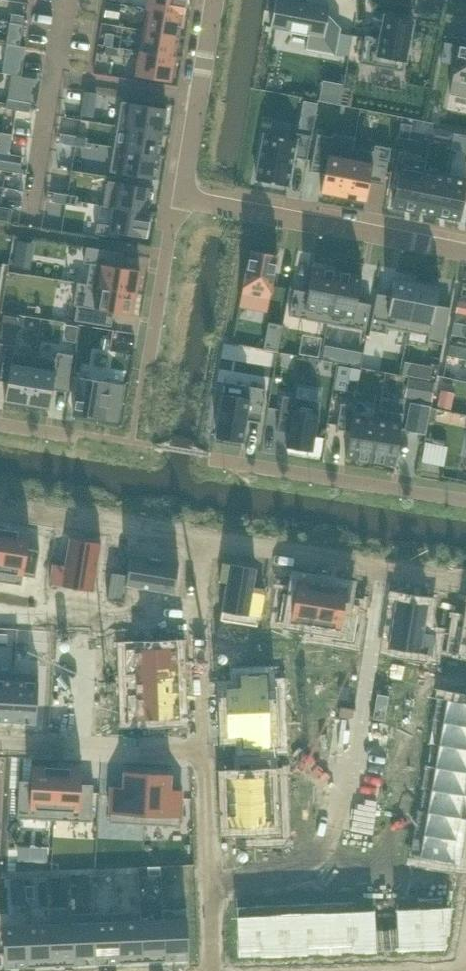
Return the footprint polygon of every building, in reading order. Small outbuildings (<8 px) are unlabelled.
[(147,9),(182,15),(184,15),(187,0),(148,0),(147,9)] [(340,29),(325,27),(329,6),(298,0),(275,0),(270,28),(308,35),(305,51),(334,57),(340,29)] [(147,9),(143,30),(179,35),(182,15),(147,9)] [(12,12),(11,22),(23,24),(24,14),(12,12)] [(402,61),(409,21),(381,15),(377,37),(363,34),(357,64),(399,72),(402,61)] [(143,30),(140,50),(175,56),(179,35),(143,30)] [(107,31),(105,39),(114,40),(115,32),(107,31)] [(450,93),(465,96),(465,37),(461,36),(450,93)] [(105,39),(104,47),(112,48),(114,40),(105,39)] [(140,50),(136,76),(171,81),(175,56),(140,50)] [(8,97),(6,110),(18,111),(20,99),(8,97)] [(20,99),(18,111),(29,113),(31,101),(20,99)] [(122,101),(117,126),(162,133),(166,108),(122,101)] [(117,126),(114,147),(159,154),(162,133),(117,126)] [(265,135),(257,181),(288,187),(294,157),(307,160),(312,136),(297,133),(295,141),(265,135)] [(333,133),(321,192),(344,196),(355,137),(333,133)] [(64,134),(62,144),(74,146),(76,135),(64,134)] [(76,135),(74,146),(86,148),(88,137),(76,135)] [(355,137),(344,196),(366,201),(375,151),(354,147),(356,137),(355,137)] [(114,147),(110,171),(155,179),(159,154),(114,147)] [(402,156),(393,207),(416,212),(426,161),(402,156)] [(8,172),(10,160),(0,158),(0,171),(8,172)] [(10,160),(8,172),(20,174),(22,162),(10,160)] [(426,161),(416,212),(417,212),(417,210),(436,214),(436,216),(437,216),(445,174),(425,170),(427,161),(426,161)] [(437,216),(461,220),(465,193),(465,178),(445,174),(437,216)] [(108,180),(104,204),(149,211),(153,188),(108,180)] [(55,191),(53,203),(64,205),(66,193),(55,191)] [(66,193),(64,205),(76,207),(78,195),(66,193)] [(97,223),(95,234),(119,238),(120,233),(147,237),(152,212),(149,211),(104,204),(104,206),(113,208),(111,225),(97,223)] [(77,282),(77,283),(136,293),(140,270),(121,267),(124,252),(87,246),(84,263),(90,264),(89,267),(87,283),(77,282)] [(279,256),(251,251),(240,308),(268,313),(279,256)] [(294,289),(289,315),(328,323),(338,270),(313,266),(308,292),(294,289)] [(338,270),(328,323),(366,330),(371,304),(357,301),(362,275),(338,270)] [(377,293),(370,330),(386,333),(387,327),(408,331),(417,281),(395,277),(390,302),(377,300),(378,294),(377,293)] [(417,281),(408,331),(428,335),(427,341),(443,344),(450,307),(449,307),(448,313),(435,311),(440,286),(417,281)] [(77,283),(74,305),(77,306),(75,320),(111,326),(114,312),(133,315),(136,293),(77,283)] [(4,314),(0,338),(0,342),(15,345),(20,317),(4,314)] [(8,382),(5,401),(27,404),(35,355),(15,351),(16,345),(0,343),(0,381),(8,382)] [(35,355),(27,404),(50,408),(53,389),(67,392),(73,355),(57,352),(56,358),(35,355)] [(118,421),(124,385),(77,377),(71,414),(118,421)] [(218,423),(216,437),(243,441),(248,413),(261,415),(266,388),(251,386),(250,398),(223,394),(221,408),(219,408),(217,422),(218,423)] [(283,394),(277,430),(289,432),(286,448),(312,452),(318,413),(321,400),(283,394)] [(341,403),(336,429),(350,431),(346,458),(371,462),(379,409),(377,418),(357,414),(355,413),(356,405),(341,402),(341,403)] [(411,402),(406,430),(425,434),(430,406),(411,402)] [(379,409),(371,462),(395,466),(404,413),(379,409)] [(0,561),(0,580),(21,584),(22,575),(35,577),(39,557),(26,555),(30,533),(6,529),(0,561)] [(52,562),(49,582),(93,589),(101,543),(70,538),(66,564),(52,562)] [(115,573),(111,602),(126,605),(129,585),(174,592),(179,562),(132,554),(129,575),(115,573)] [(223,562),(220,581),(227,582),(223,610),(262,616),(265,596),(252,594),(256,568),(223,562)] [(282,600),(279,620),(316,626),(323,583),(298,579),(294,602),(282,600)] [(323,583),(316,626),(314,635),(353,642),(358,612),(344,610),(347,587),(323,583)] [(397,599),(390,646),(434,653),(437,633),(424,631),(428,604),(397,599)] [(31,629),(18,628),(17,641),(30,642),(31,629)] [(454,648),(465,650),(465,629),(457,628),(454,648)] [(176,646),(125,648),(126,673),(134,673),(134,672),(177,670),(176,646)] [(12,722),(15,670),(0,669),(0,721),(12,722)] [(15,670),(12,722),(15,722),(36,723),(39,671),(15,670)] [(134,672),(134,673),(135,693),(135,695),(178,693),(177,670),(134,672)] [(248,687),(226,688),(227,712),(269,710),(267,674),(247,675),(248,687)] [(135,695),(135,693),(127,694),(128,719),(179,717),(178,693),(135,695)] [(432,719),(465,725),(465,701),(436,696),(432,719)] [(269,710),(227,712),(228,736),(250,735),(250,747),(270,746),(269,710)] [(437,744),(465,749),(465,725),(432,719),(428,742),(437,744)] [(433,766),(465,772),(465,749),(437,744),(433,766)] [(250,776),(227,777),(228,802),(271,800),(270,763),(249,764),(250,776)] [(19,788),(18,817),(54,819),(57,767),(32,765),(31,788),(19,788)] [(429,789),(465,795),(465,772),(433,766),(424,765),(421,787),(429,789)] [(57,767),(54,819),(92,821),(93,792),(81,791),(82,768),(57,767)] [(111,793),(109,821),(145,823),(148,772),(124,771),(122,793),(111,793)] [(148,772),(145,823),(179,825),(180,816),(182,816),(183,797),(170,796),(172,774),(148,772)] [(425,811),(465,818),(465,795),(429,789),(425,811)] [(271,800),(228,802),(229,827),(252,826),(252,838),(273,838),(271,800)] [(414,832),(464,841),(465,829),(465,818),(425,811),(417,810),(414,832)] [(414,832),(410,856),(460,864),(464,841),(414,832)] [(351,900),(328,901),(330,953),(353,952),(351,909),(351,900)] [(328,901),(306,902),(308,954),(330,953),(328,901)] [(306,902),(282,903),(285,955),(308,954),(306,902)] [(282,903),(260,904),(262,956),(285,955),(282,903)] [(260,904),(236,905),(238,957),(262,956),(260,904)] [(452,904),(420,906),(422,949),(446,948),(452,904)] [(397,928),(386,929),(387,950),(422,949),(420,906),(396,907),(397,928)] [(186,907),(163,909),(165,960),(189,959),(186,907)] [(375,908),(351,909),(353,952),(387,950),(386,929),(376,929),(375,908)] [(141,909),(140,910),(142,961),(165,960),(163,909),(162,909),(162,918),(141,919),(141,909)] [(140,910),(117,911),(120,962),(142,961),(140,910)] [(117,911),(95,912),(97,963),(120,962),(117,911)] [(95,912),(72,913),(74,964),(97,963),(95,912)] [(70,922),(49,923),(51,965),(74,964),(72,913),(70,913),(70,922)] [(49,923),(27,924),(29,966),(51,965),(49,923)] [(27,924),(3,924),(5,967),(29,966),(27,924)]
